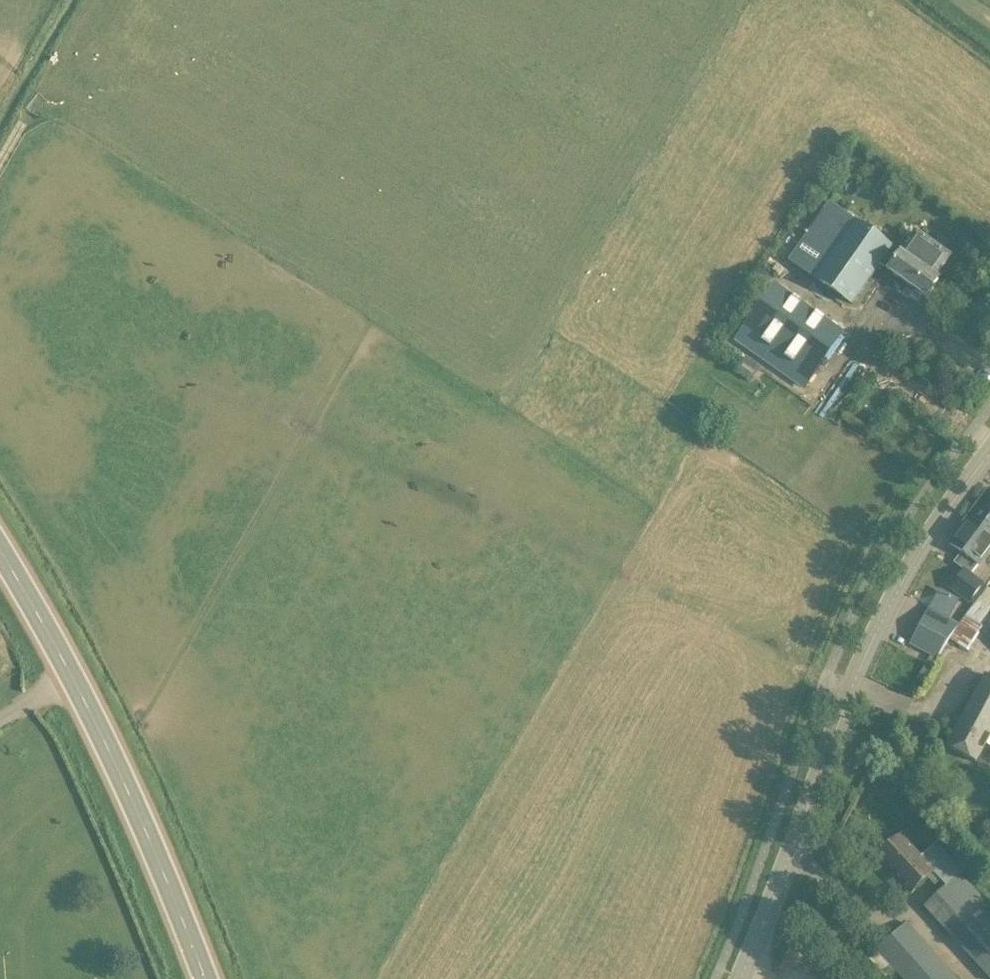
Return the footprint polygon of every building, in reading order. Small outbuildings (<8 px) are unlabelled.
[(927,301),(941,282),(937,279),(952,257),(916,232),(899,255),(892,250),(854,222),(850,226),(829,211),(793,261),(853,305),(880,267),(927,301)] [(777,284),(737,340),(802,388),(843,332),(777,284)] [(850,351),(814,403),(838,419),(873,367),(850,351)] [(975,509),(989,520),(983,529),(989,534),(989,492),(989,491),(975,509)] [(975,509),(949,544),(960,553),(952,565),(961,572),(949,590),(968,604),(982,585),(970,576),(977,566),(989,549),(989,534),(983,529),(989,520),(975,509)] [(910,644),(933,657),(936,652),(955,623),(929,609),(910,644)] [(989,741),(989,676),(986,674),(945,747),(978,764),(989,741)] [(923,857),(902,835),(877,858),(911,895),(934,875),(945,887),(922,908),(986,978),(989,978),(989,921),(981,911),(986,907),(959,877),(961,875),(935,846),(923,857)] [(877,950),(902,978),(957,978),(907,922),(877,950)]
